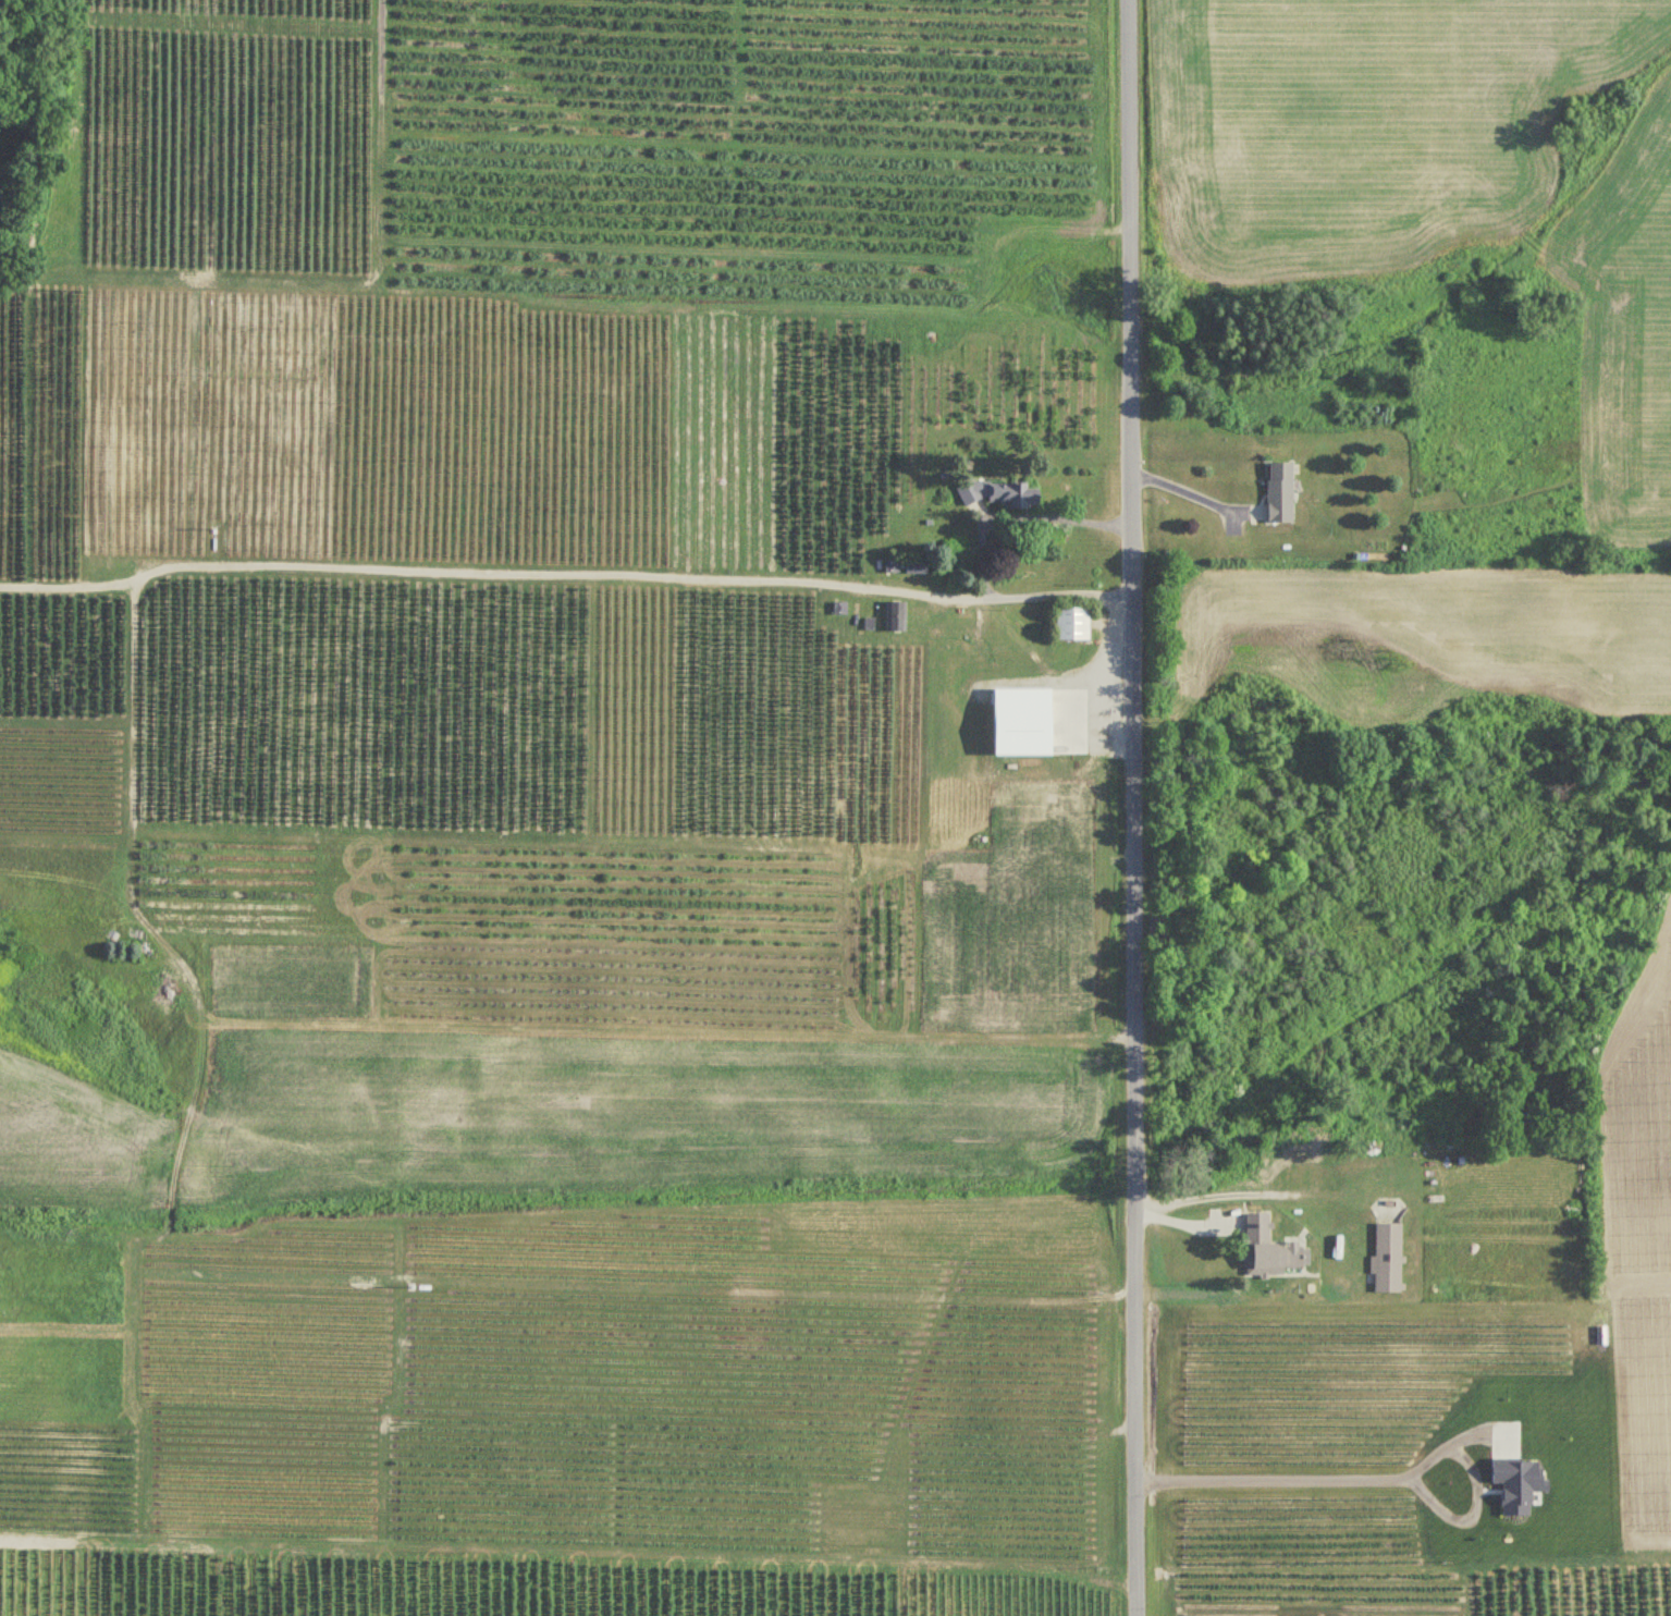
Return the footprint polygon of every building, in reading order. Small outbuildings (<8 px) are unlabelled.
[(1295,465),(1270,465),(1270,525),(1295,525),(1295,465)] [(1043,505),(1042,496),(1032,496),(1032,483),(961,485),(962,507),(1043,505)] [(888,565),(890,575),(901,573),(899,563),(888,565)] [(907,575),(929,575),(929,564),(907,564),(907,575)] [(887,632),(907,632),(907,602),(887,602),(887,632)] [(1059,640),(1091,640),(1091,610),(1059,610),(1059,640)] [(1285,1276),(1285,1269),(1304,1269),(1304,1247),(1270,1247),(1270,1214),(1247,1214),(1248,1276),(1285,1276)] [(1376,1293),(1402,1294),(1402,1276),(1418,1276),(1419,1244),(1403,1244),(1403,1225),(1377,1225),(1376,1293)]
